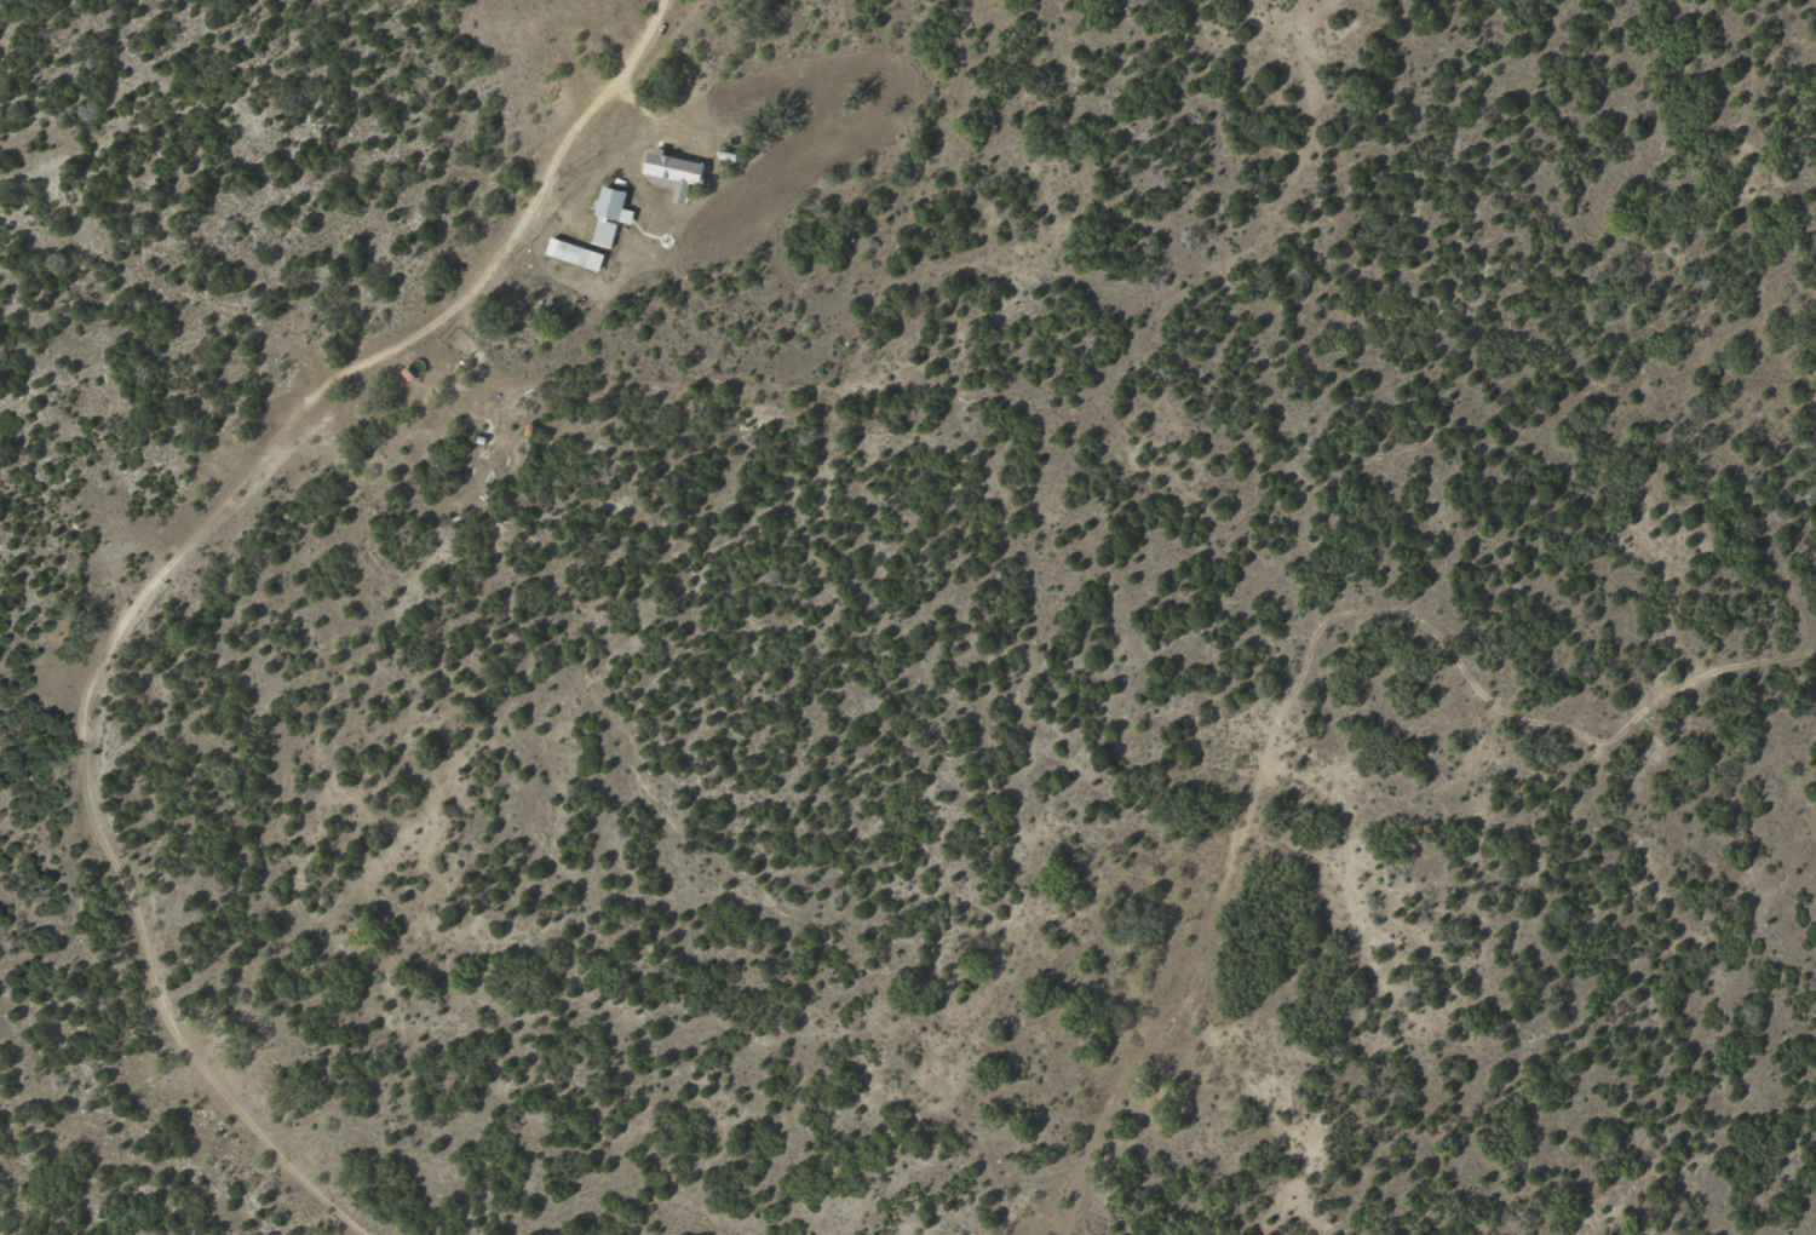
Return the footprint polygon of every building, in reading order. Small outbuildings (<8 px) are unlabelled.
[(648,177),(702,190),(708,161),(655,149),(648,177)] [(615,247),(622,220),(634,223),(637,210),(626,208),(630,190),(608,185),(593,242),(615,247)] [(608,253),(564,239),(558,257),(602,271),(608,253)]
